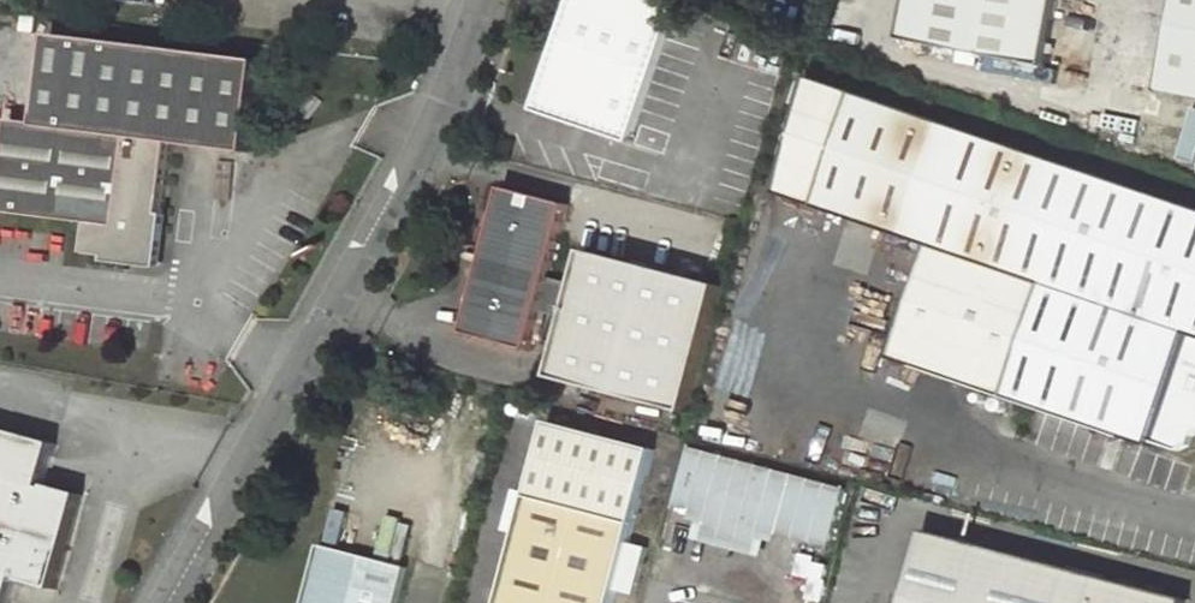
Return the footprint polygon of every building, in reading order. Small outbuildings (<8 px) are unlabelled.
[(674,0),(576,0),(539,111),(636,144),(684,3),(674,0)] [(904,41),(1047,67),(1059,0),(912,0),(904,41)] [(1167,89),(1194,94),(1194,0),(1184,0),(1167,89)] [(171,147),(247,156),(258,65),(46,39),(35,128),(8,124),(0,187),(0,217),(88,228),(85,256),(132,262),(134,246),(143,239),(158,241),(171,147)] [(821,79),(781,195),(934,247),(897,358),(1011,397),(1153,447),(1154,442),(1179,451),(1193,443),(1194,437),(1194,208),(821,79)] [(553,378),(691,416),(726,285),(588,250),(578,285),(549,278),(569,207),(505,190),(467,335),(529,351),(540,313),(569,320),(553,378)] [(132,262),(155,265),(158,241),(143,239),(134,246),(132,262)] [(16,574),(22,576),(21,582),(53,591),(79,496),(46,487),(45,491),(39,490),(52,444),(9,431),(8,434),(0,432),(0,602),(8,602),(16,574)] [(639,526),(533,497),(505,602),(618,602),(639,526)] [(1188,601),(926,530),(906,602),(1188,602),(1188,601)] [(408,569),(321,546),(306,602),(399,602),(408,569)]
